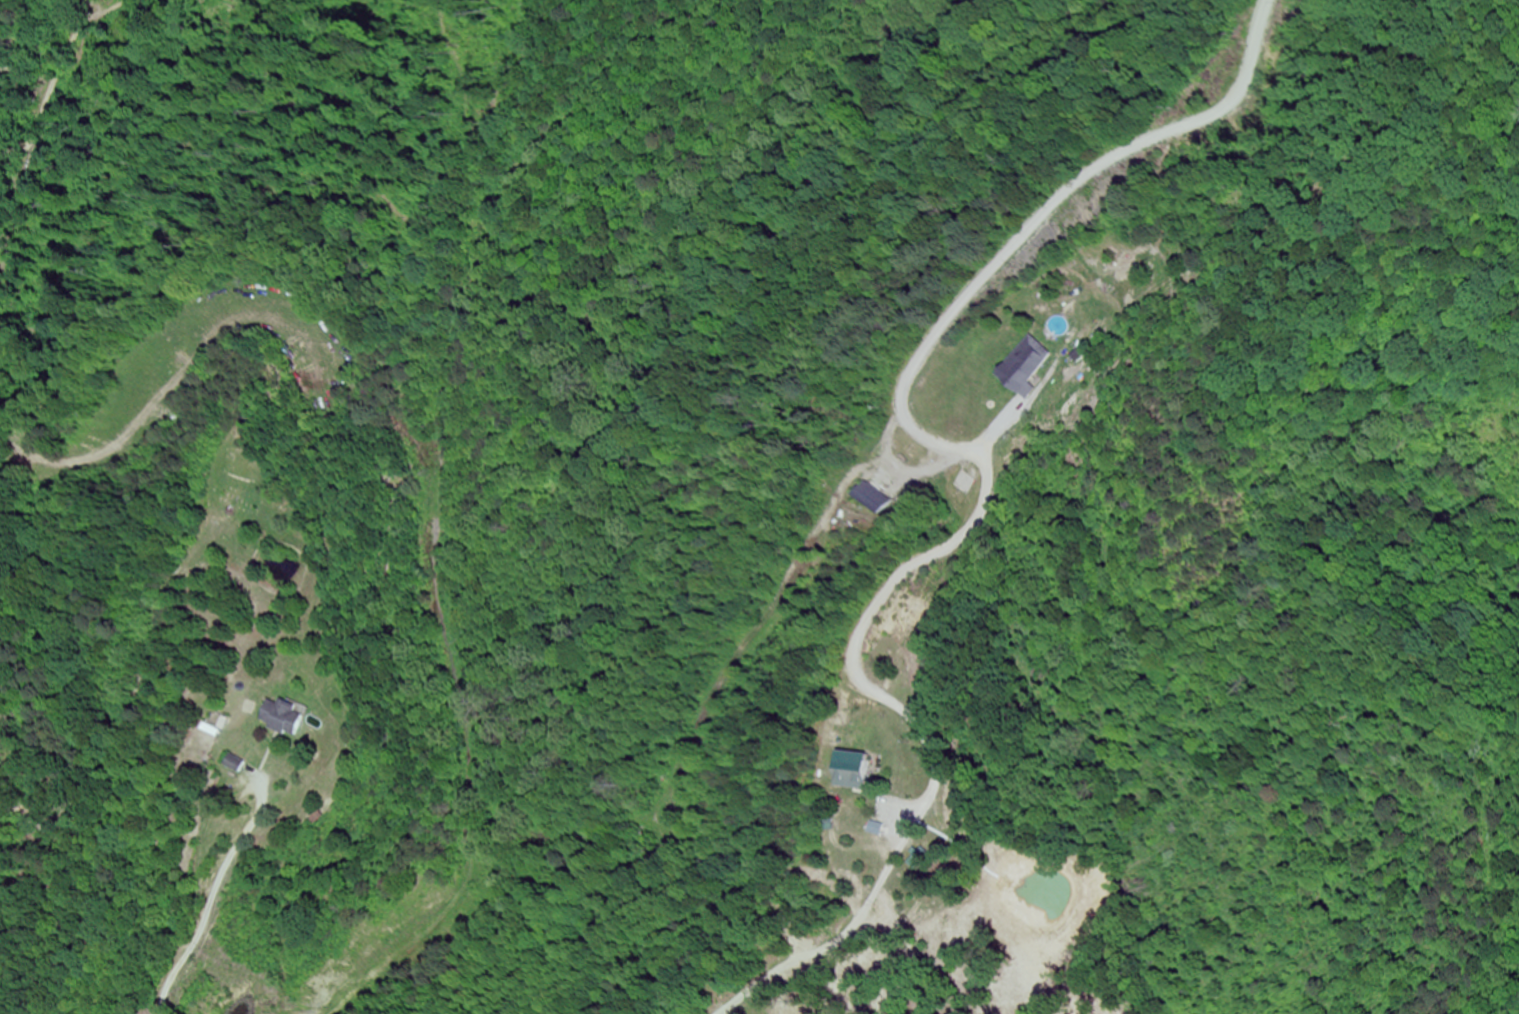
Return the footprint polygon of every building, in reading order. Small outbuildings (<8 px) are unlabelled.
[(848,496),(868,516),(880,503),(860,483),(848,496)] [(256,725),(295,737),(303,708),(264,697),(256,725)] [(835,789),(864,789),(864,753),(835,753),(835,789)] [(238,772),(242,761),(226,756),(222,767),(238,772)] [(877,837),(881,826),(869,822),(866,833),(877,837)]
